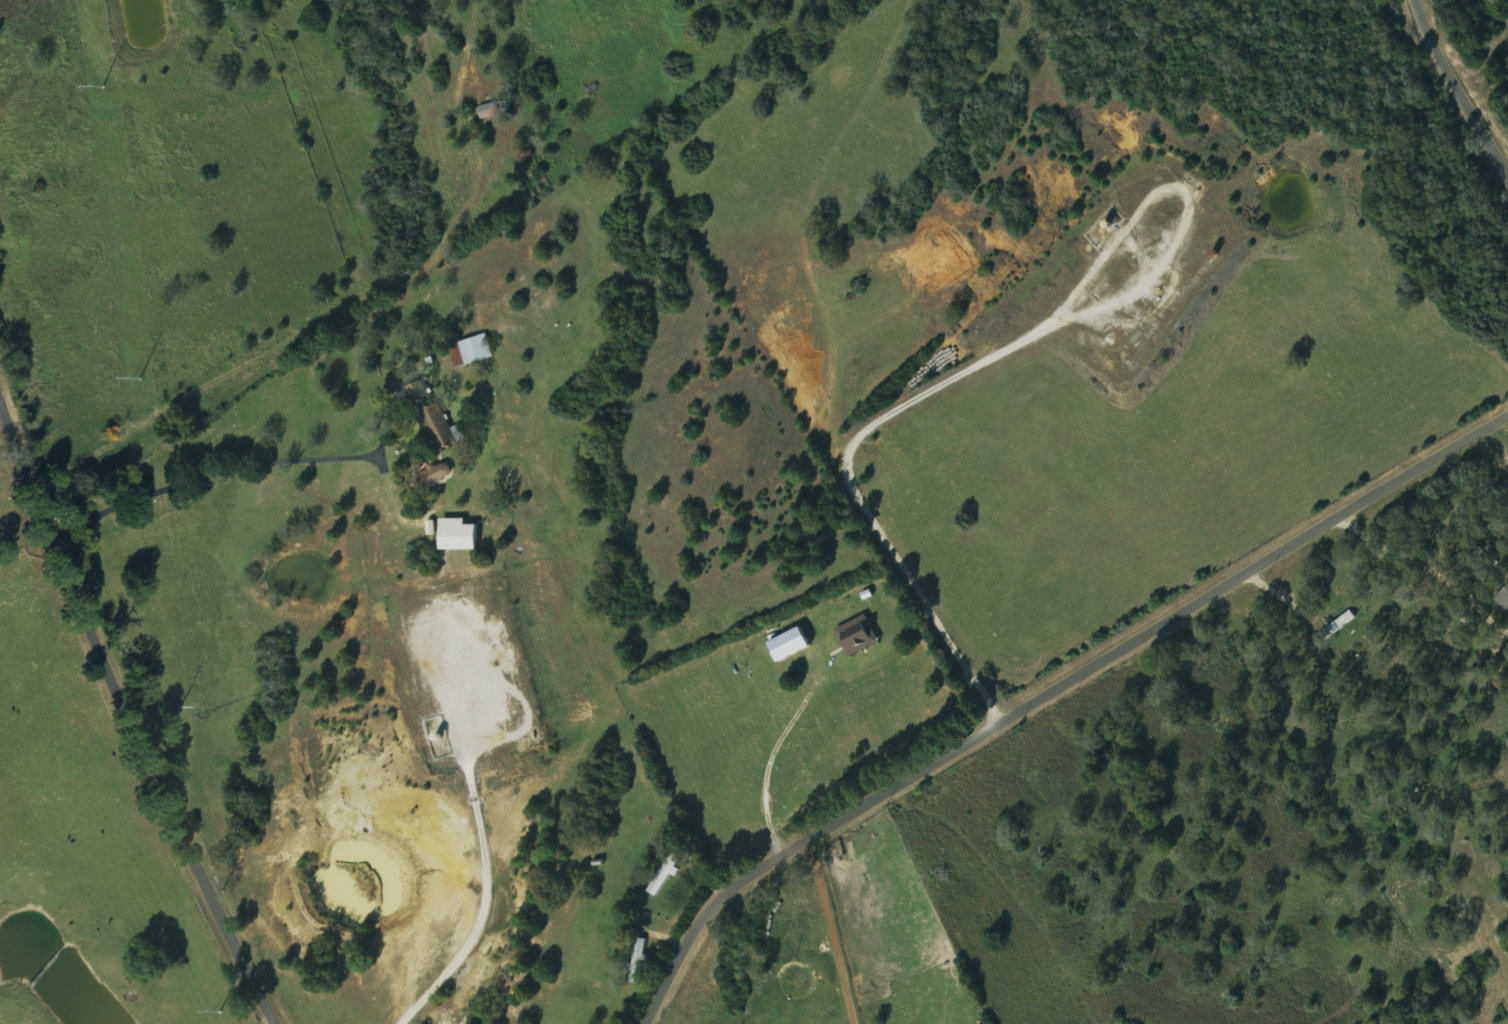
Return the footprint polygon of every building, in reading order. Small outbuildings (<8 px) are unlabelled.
[(481,106),(482,119),(502,116),(500,103),(481,106)] [(459,369),(495,358),(488,334),(451,345),(459,369)] [(418,492),(455,477),(449,462),(412,477),(418,492)] [(479,550),(479,525),(467,525),(467,519),(442,519),(443,551),(479,550)] [(437,535),(436,521),(428,522),(429,536),(437,535)] [(1495,599),(1507,612),(1507,587),(1495,599)] [(1320,632),(1325,639),(1358,620),(1354,613),(1320,632)] [(848,656),(880,645),(870,616),(838,627),(848,656)] [(780,663),(813,648),(803,628),(770,643),(780,663)] [(683,858),(673,852),(650,892),(660,898),(678,868),(677,868),(683,858)] [(648,940),(638,938),(631,984),(640,986),(648,940)]
